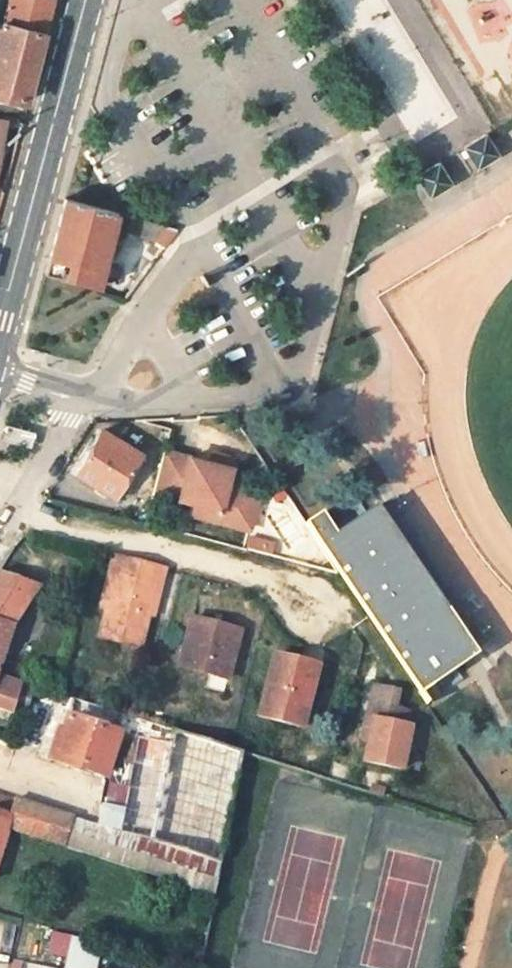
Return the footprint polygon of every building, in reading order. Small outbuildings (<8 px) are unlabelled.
[(3,22),(45,31),(50,13),(53,0),(8,0),(3,22)] [(3,22),(0,22),(0,93),(27,99),(31,84),(45,31),(3,22)] [(457,148),(466,172),(493,161),(483,137),(457,148)] [(433,163),(409,177),(421,200),(446,186),(433,163)] [(98,287),(115,221),(117,212),(114,212),(64,198),(54,234),(44,272),(58,276),(98,287)] [(115,221),(128,225),(131,216),(117,212),(115,221)] [(163,248),(177,229),(131,216),(128,225),(126,231),(152,240),(163,248)] [(103,429),(78,472),(116,496),(141,454),(103,429)] [(232,467),(164,450),(154,491),(195,502),(220,508),(217,520),(250,528),(259,492),(227,484),(232,467)] [(217,520),(220,508),(195,502),(193,513),(217,520)] [(440,619),(448,613),(377,508),(369,514),(440,619)] [(315,520),(306,526),(421,698),(432,690),(431,688),(477,657),(448,613),(440,619),(369,514),(336,536),(331,539),(323,526),(320,528),(315,520)] [(322,516),(315,520),(320,528),(323,526),(331,539),(336,536),(322,516)] [(113,577),(105,609),(97,637),(136,647),(145,615),(152,585),(145,584),(149,567),(111,557),(106,575),(113,577)] [(166,571),(149,567),(145,584),(152,585),(145,615),(154,616),(166,571)] [(13,627),(27,608),(38,584),(0,571),(0,663),(13,627)] [(98,606),(105,609),(113,577),(106,575),(98,606)] [(190,618),(176,667),(227,679),(239,632),(190,618)] [(272,655),(257,716),(301,726),(317,667),(272,655)] [(27,712),(35,686),(0,675),(0,702),(27,712)] [(371,684),(364,720),(369,721),(365,742),(362,761),(399,768),(406,725),(402,724),(405,709),(387,705),(391,688),(371,684)] [(432,690),(421,698),(428,708),(439,700),(432,690)] [(222,865),(244,753),(74,699),(55,757),(106,774),(120,732),(139,738),(119,832),(222,865)] [(360,740),(365,742),(369,721),(364,720),(360,740)] [(217,894),(222,865),(119,832),(0,794),(0,847),(6,827),(217,894)] [(70,936),(64,967),(77,967),(83,940),(70,936)]
